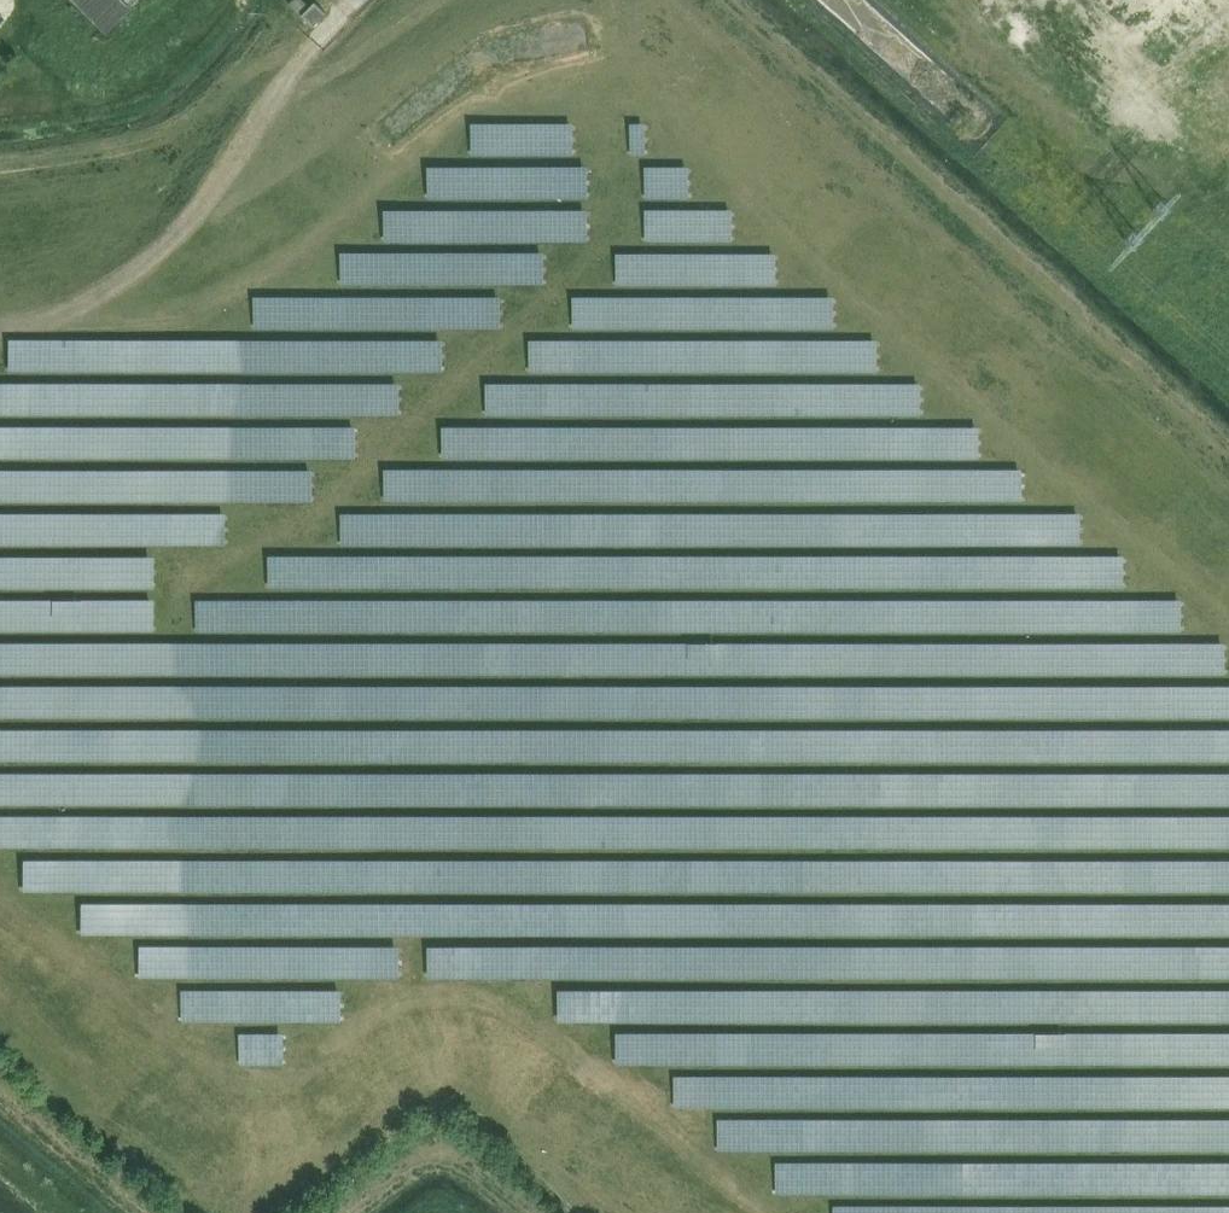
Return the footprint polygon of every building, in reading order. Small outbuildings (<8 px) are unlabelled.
[(290,5),(299,12),(306,4),(302,0),(295,0),(290,5)] [(316,3),(302,16),(313,27),(326,14),(316,3)] [(953,1202),(841,1201),(840,1212),(953,1212),(953,1202)]
